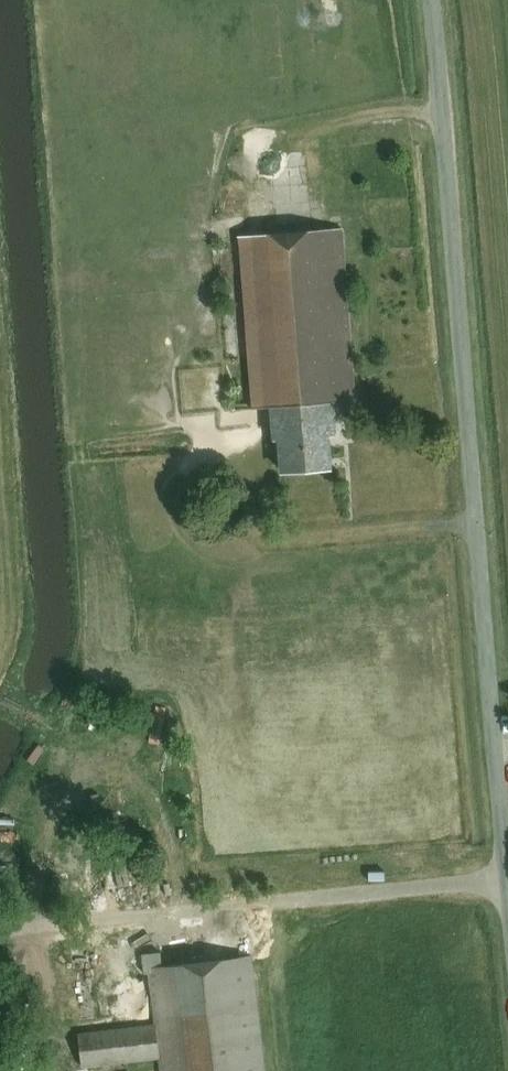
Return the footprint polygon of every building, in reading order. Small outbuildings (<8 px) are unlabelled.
[(350,230),(251,236),(262,402),(286,400),(343,397),(360,396),(350,230)] [(343,397),(286,400),(290,471),(347,467),(343,397)] [(156,969),(162,1024),(165,1055),(166,1070),(270,1070),(259,958),(156,969)] [(162,1024),(90,1031),(93,1062),(165,1055),(162,1024)]
